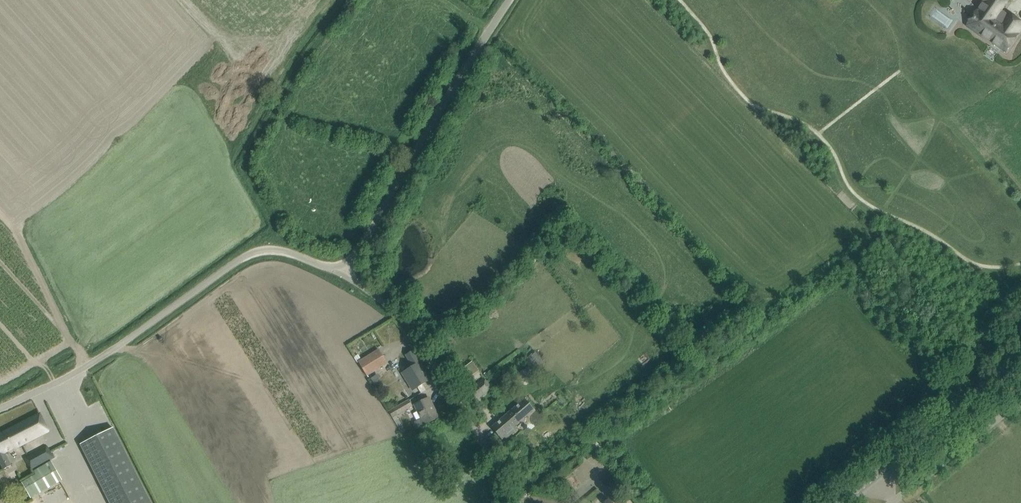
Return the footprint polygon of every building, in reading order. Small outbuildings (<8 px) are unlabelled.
[(1009,15),(1001,26),(994,21),(1009,0),(983,0),(986,2),(979,11),(978,10),(968,25),(1007,52),(1019,35),(1018,34),(1020,30),(1020,23),(1009,15)] [(358,362),(366,376),(387,363),(378,349),(358,362)] [(413,366),(402,373),(413,390),(417,388),(419,386),(422,385),(430,380),(419,363),(413,352),(406,356),(413,366)] [(528,359),(536,368),(545,361),(537,352),(528,359)] [(467,391),(474,401),(491,389),(484,379),(467,391)] [(414,405),(421,419),(424,425),(439,417),(428,397),(414,405)] [(408,399),(388,412),(393,419),(397,416),(397,415),(412,406),(408,399)] [(525,399),(492,428),(503,441),(517,429),(514,426),(533,409),(525,399)] [(44,422),(40,413),(0,434),(0,463),(3,469),(12,464),(6,452),(14,448),(14,449),(49,432),(44,422)] [(80,444),(110,502),(150,502),(112,428),(80,444)] [(25,459),(31,470),(53,459),(47,448),(25,459)] [(35,474),(21,482),(31,499),(62,480),(51,461),(33,471),(35,474)]
